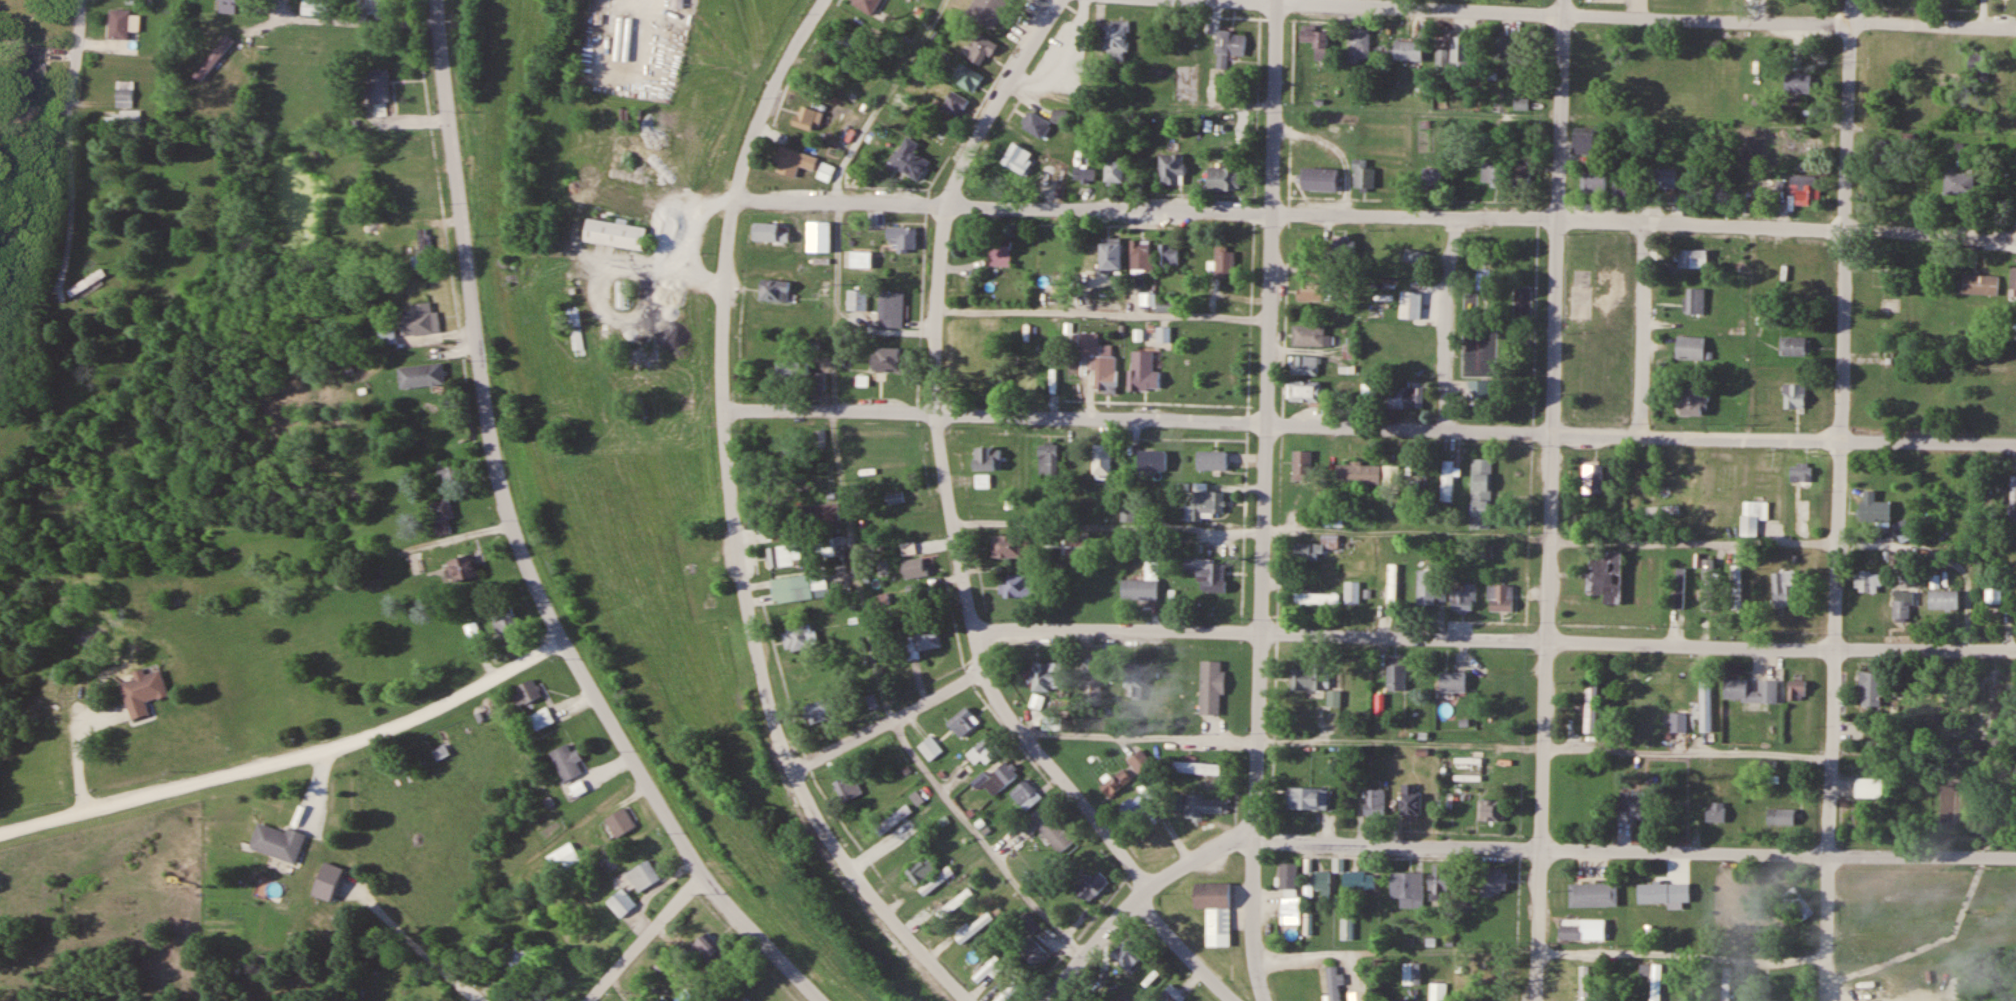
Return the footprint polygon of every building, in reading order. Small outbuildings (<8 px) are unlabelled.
[(239,0),(221,0),(221,13),(239,13),(239,0)] [(305,17),(331,14),(330,0),(303,0),(305,17)] [(370,7),(370,19),(382,19),(382,0),(357,0),(357,7),(370,7)] [(882,0),(848,0),(871,16),(882,0)] [(991,29),(1009,0),(975,0),(966,13),(991,29)] [(54,8),(46,8),(45,19),(54,20),(54,8)] [(131,9),(110,9),(109,39),(129,40),(130,30),(139,30),(139,15),(131,15),(131,9)] [(1128,22),(1104,21),(1102,61),(1126,62),(1128,22)] [(866,41),(834,24),(826,40),(857,57),(866,41)] [(1316,30),(1316,25),(1301,24),(1300,42),(1314,43),(1313,60),(1326,61),(1327,31),(1316,30)] [(1349,29),(1349,59),(1370,59),(1370,29),(1349,29)] [(1217,31),(1214,68),(1226,69),(1228,55),(1244,56),(1246,33),(1217,31)] [(996,45),(977,32),(962,54),(980,67),(996,45)] [(192,73),(200,80),(236,42),(228,34),(192,73)] [(1451,66),(1472,66),(1472,36),(1451,36),(1451,66)] [(1422,41),(1393,41),(1393,60),(1422,60),(1422,41)] [(1989,55),(1969,54),(1968,74),(1989,74),(1989,55)] [(972,94),(982,76),(964,65),(954,83),(972,94)] [(369,103),(390,103),(390,69),(369,69),(369,103)] [(1811,93),(1811,73),(1786,73),(1786,93),(1811,93)] [(134,106),(134,81),(117,81),(117,106),(134,106)] [(957,118),(968,101),(951,90),(940,107),(957,118)] [(1528,99),(1514,99),(1514,110),(1528,110),(1528,99)] [(792,125),(815,134),(823,113),(800,104),(792,125)] [(1067,111),(1053,109),(1051,123),(1066,124),(1067,111)] [(1042,140),(1052,124),(1030,110),(1020,125),(1042,140)] [(106,111),(106,125),(141,125),(141,111),(106,111)] [(941,145),(951,128),(934,119),(924,136),(941,145)] [(1593,155),(1593,129),(1573,128),(1573,155),(1593,155)] [(890,166),(919,180),(929,161),(914,153),(919,142),(904,135),(890,166)] [(1878,141),(1878,168),(1895,168),(1895,141),(1878,141)] [(795,178),(799,164),(808,167),(811,157),(783,147),(775,171),(795,178)] [(1023,149),(1019,155),(1010,148),(1001,161),(1021,175),(1034,157),(1023,149)] [(1184,185),(1184,155),(1159,155),(1159,185),(1184,185)] [(1105,158),(1105,185),(1124,185),(1124,158),(1105,158)] [(1374,168),(1367,168),(1367,159),(1354,159),(1354,189),(1374,189),(1374,168)] [(1532,183),(1530,159),(1510,160),(1512,185),(1532,183)] [(835,168),(824,162),(817,176),(828,182),(835,168)] [(1503,165),(1481,165),(1481,185),(1503,185),(1503,165)] [(415,177),(414,166),(400,168),(401,179),(415,177)] [(1301,166),(1301,189),(1336,190),(1337,167),(1301,166)] [(1094,168),(1072,168),(1072,183),(1094,183),(1094,168)] [(1208,168),(1208,191),(1239,191),(1239,168),(1208,168)] [(1427,169),(1427,186),(1439,186),(1439,169),(1427,169)] [(1676,170),(1650,170),(1650,189),(1676,189),(1676,170)] [(858,171),(845,171),(844,184),(857,184),(858,171)] [(1582,173),(1582,195),(1606,195),(1606,173),(1582,173)] [(1974,173),(1945,173),(1945,195),(1974,196),(1974,173)] [(1818,205),(1818,175),(1792,175),(1792,205),(1818,205)] [(1631,180),(1614,180),(1614,200),(1631,200),(1631,180)] [(1722,192),(1712,192),(1712,202),(1722,202),(1722,192)] [(582,240),(642,249),(645,227),(625,224),(626,223),(586,217),(582,240)] [(830,232),(827,221),(820,223),(823,234),(830,232)] [(778,223),(753,223),(753,241),(788,241),(788,231),(778,231),(778,223)] [(915,226),(887,226),(887,248),(915,248),(915,226)] [(412,239),(412,269),(429,269),(429,229),(418,229),(418,239),(412,239)] [(1354,237),(1334,237),(1334,258),(1354,258),(1354,237)] [(1010,266),(1010,239),(990,239),(989,265),(1010,266)] [(1121,239),(1100,239),(1100,270),(1121,270),(1121,239)] [(1152,272),(1152,240),(1132,240),(1132,272),(1152,272)] [(1179,243),(1159,243),(1159,270),(1179,270),(1179,243)] [(1234,278),(1234,247),(1215,247),(1215,278),(1234,278)] [(1402,260),(1426,264),(1428,252),(1404,248),(1402,260)] [(1679,268),(1707,268),(1707,250),(1679,250),(1679,268)] [(849,267),(870,267),(870,251),(849,251),(849,267)] [(107,277),(100,268),(68,292),(75,301),(107,277)] [(1478,288),(1488,288),(1488,269),(1478,269),(1478,288)] [(1998,294),(1998,274),(1962,274),(1962,294),(1998,294)] [(787,279),(759,279),(759,302),(787,302),(787,279)] [(1297,301),(1326,301),(1326,282),(1297,282),(1297,301)] [(1689,288),(1705,288),(1704,313),(1683,313),(1683,296),(1688,296),(1689,288)] [(864,310),(864,291),(847,291),(847,310),(864,310)] [(1420,291),(1400,291),(1400,319),(1420,319),(1420,291)] [(903,293),(878,292),(878,310),(866,309),(866,327),(902,328),(903,293)] [(1173,299),(1162,299),(1162,311),(1173,311),(1173,299)] [(410,304),(411,310),(401,311),(403,335),(439,332),(438,311),(431,312),(430,302),(410,304)] [(1382,318),(1382,305),(1367,305),(1367,318),(1382,318)] [(1291,344),(1292,323),(1323,325),(1322,346),(1291,344)] [(1499,327),(1464,327),(1464,375),(1498,375),(1499,327)] [(394,343),(395,332),(380,330),(379,341),(394,343)] [(1098,354),(1099,333),(1079,332),(1078,367),(1088,367),(1088,354),(1098,354)] [(1677,360),(1705,360),(1705,336),(1677,336),(1677,360)] [(1782,356),(1809,356),(1809,337),(1782,337),(1782,356)] [(872,371),(901,371),(901,348),(871,348),(872,371)] [(1127,390),(1128,368),(1132,368),(1133,350),(1152,350),(1151,371),(1159,371),(1158,386),(1148,385),(1147,391),(1127,390)] [(1116,392),(1116,356),(1096,356),(1096,392),(1116,392)] [(1317,357),(1291,357),(1291,375),(1317,375),(1317,357)] [(806,382),(806,361),(775,361),(775,382),(806,382)] [(444,385),(442,363),(397,367),(399,389),(444,385)] [(1491,380),(1469,380),(1469,403),(1491,403),(1491,380)] [(1318,402),(1318,382),(1287,382),(1287,402),(1318,402)] [(1362,385),(1362,408),(1379,408),(1379,385),(1362,385)] [(1804,409),(1804,385),(1784,385),(1784,409),(1804,409)] [(1389,387),(1389,409),(1423,409),(1423,387),(1389,387)] [(1708,388),(1678,388),(1678,415),(1708,415),(1708,388)] [(1058,443),(1038,443),(1038,478),(1058,478),(1058,443)] [(1111,444),(1091,444),(1091,476),(1111,476),(1111,444)] [(974,470),(1000,470),(1000,447),(974,447),(974,470)] [(1166,450),(1138,450),(1138,473),(1166,473),(1166,450)] [(1293,480),(1311,480),(1311,450),(1293,450),(1293,480)] [(1226,451),(1197,451),(1197,470),(1226,470),(1226,451)] [(1470,528),(1489,528),(1491,459),(1472,458),(1470,528)] [(1380,464),(1361,464),(1361,460),(1350,460),(1350,463),(1331,463),(1331,483),(1380,483),(1380,464)] [(1441,501),(1452,501),(1453,461),(1442,460),(1441,501)] [(1417,494),(1427,494),(1428,461),(1419,461),(1417,494)] [(1602,464),(1582,464),(1582,494),(1602,494),(1602,464)] [(1812,464),(1790,464),(1790,481),(1812,481),(1812,464)] [(457,487),(457,465),(438,465),(438,487),(457,487)] [(1191,521),(1191,491),(1223,492),(1223,512),(1200,511),(1200,521),(1191,521)] [(438,535),(451,532),(448,518),(452,517),(449,498),(432,502),(438,535)] [(1768,519),(1768,501),(1742,501),(1742,536),(1757,536),(1757,519),(1768,519)] [(811,505),(811,523),(838,523),(838,505),(811,505)] [(1134,511),(1121,511),(1121,522),(1134,522),(1134,511)] [(1898,534),(1910,530),(1907,521),(1895,525),(1898,534)] [(992,556),(992,535),(1031,536),(1030,557),(992,556)] [(1337,548),(1337,535),(1326,535),(1326,548),(1337,548)] [(1291,559),(1320,559),(1320,543),(1291,543),(1291,559)] [(798,546),(768,546),(768,567),(798,567),(798,546)] [(1585,594),(1603,595),(1602,604),(1620,604),(1622,551),(1606,551),(1606,556),(1586,555),(1585,594)] [(454,583),(481,575),(474,552),(448,560),(454,583)] [(904,578),(929,575),(927,557),(902,560),(904,578)] [(1714,558),(1702,558),(1702,609),(1714,609),(1714,558)] [(1158,600),(1158,559),(1145,559),(1145,580),(1121,580),(1121,600),(1158,600)] [(1199,576),(1199,592),(1226,592),(1226,559),(1183,559),(1183,576),(1199,576)] [(1684,608),(1684,567),(1675,567),(1675,608),(1684,608)] [(1439,599),(1439,570),(1417,570),(1417,607),(1434,607),(1434,599),(1439,599)] [(1742,609),(1742,570),(1730,570),(1730,609),(1742,609)] [(1796,606),(1796,571),(1773,571),(1773,606),(1796,606)] [(1856,572),(1856,593),(1882,593),(1882,572),(1856,572)] [(774,604),(814,599),(814,593),(827,592),(825,573),(811,575),(811,574),(771,579),(774,604)] [(999,575),(999,597),(1035,597),(1035,575),(999,575)] [(1359,582),(1344,581),(1343,604),(1359,604),(1359,582)] [(1488,584),(1487,611),(1512,612),(1512,585),(1488,584)] [(1475,586),(1450,586),(1450,610),(1475,610),(1475,586)] [(1985,605),(2001,605),(2001,588),(1985,588),(1985,605)] [(1958,590),(1929,590),(1929,608),(1958,608),(1958,590)] [(1912,619),(1912,591),(1893,591),(1893,619),(1912,619)] [(1338,604),(1338,593),(1293,593),(1293,604),(1338,604)] [(503,638),(520,627),(506,605),(489,616),(503,638)] [(786,652),(818,646),(813,623),(782,630),(786,652)] [(915,629),(916,637),(905,639),(909,660),(920,657),(919,651),(941,647),(937,625),(915,629)] [(1101,705),(1101,658),(1090,658),(1090,705),(1101,705)] [(1201,660),(1199,715),(1219,716),(1220,693),(1225,693),(1226,671),(1220,671),(1221,660),(1201,660)] [(1063,672),(1048,672),(1048,662),(1033,662),(1033,691),(1063,691),(1063,672)] [(1405,692),(1405,662),(1387,662),(1387,692),(1405,692)] [(1142,700),(1142,664),(1126,664),(1126,700),(1142,700)] [(121,684),(132,720),(150,715),(147,702),(169,696),(161,670),(147,674),(145,668),(133,672),(135,679),(121,684)] [(1173,696),(1173,668),(1154,668),(1154,696),(1173,696)] [(1291,691),(1324,691),(1324,669),(1291,669),(1291,691)] [(1466,672),(1439,672),(1439,692),(1466,692),(1466,672)] [(1861,707),(1881,707),(1881,673),(1861,673),(1861,707)] [(1778,679),(1758,679),(1758,691),(1747,691),(1747,677),(1724,677),(1724,703),(1778,703),(1778,679)] [(542,696),(533,679),(511,690),(520,707),(542,696)] [(1711,726),(1711,680),(1691,680),(1691,698),(1702,698),(1702,726),(1711,726)] [(1806,680),(1788,680),(1788,701),(1806,701),(1806,680)] [(1585,734),(1596,734),(1596,681),(1585,681),(1585,734)] [(1340,691),(1327,691),(1327,706),(1340,707),(1340,691)] [(802,708),(809,726),(838,715),(831,696),(802,708)] [(528,716),(536,731),(554,722),(547,707),(528,716)] [(960,739),(979,723),(965,707),(946,723),(960,739)] [(1686,713),(1670,713),(1670,733),(1686,733),(1686,713)] [(987,765),(1001,747),(985,734),(968,757),(976,764),(980,759),(987,765)] [(942,751),(931,737),(918,747),(929,761),(942,751)] [(576,761),(581,759),(576,749),(572,751),(567,742),(550,751),(566,781),(582,772),(576,761)] [(438,760),(450,755),(445,744),(433,750),(438,760)] [(1151,762),(1140,750),(1129,761),(1139,773),(1151,762)] [(993,796),(1019,774),(1007,760),(982,783),(993,796)] [(1169,774),(1220,776),(1221,765),(1170,763),(1169,774)] [(1131,779),(1122,769),(1100,788),(1110,798),(1131,779)] [(863,793),(851,773),(832,783),(844,804),(863,793)] [(1042,797),(1026,779),(1010,792),(1026,811),(1042,797)] [(1883,798),(1883,779),(1856,779),(1856,798),(1883,798)] [(1159,793),(1147,781),(1138,790),(1150,802),(1159,793)] [(1421,793),(1415,793),(1415,785),(1401,785),(1401,819),(1421,819),(1421,793)] [(1288,811),(1328,811),(1328,789),(1288,789),(1288,811)] [(1384,816),(1384,790),(1365,790),(1365,816),(1384,816)] [(1645,792),(1622,792),(1622,811),(1628,811),(1628,822),(1645,822),(1645,792)] [(1130,822),(1149,814),(1141,795),(1122,802),(1130,822)] [(1227,800),(1204,800),(1204,795),(1185,795),(1185,821),(1203,821),(1203,814),(1227,814),(1227,800)] [(1502,822),(1502,800),(1478,800),(1478,822),(1502,822)] [(1725,823),(1725,803),(1707,803),(1707,823),(1725,823)] [(913,811),(909,805),(879,825),(882,831),(913,811)] [(604,818),(613,838),(636,828),(626,807),(604,818)] [(1795,809),(1768,809),(1768,825),(1795,825),(1795,809)] [(1040,830),(1060,853),(1075,840),(1055,817),(1040,830)] [(251,848),(297,863),(306,834),(288,829),(287,832),(259,823),(251,848)] [(900,854),(903,859),(933,839),(930,833),(900,854)] [(547,856),(559,873),(581,858),(569,841),(547,856)] [(938,869),(929,855),(905,871),(914,885),(938,869)] [(640,892),(661,876),(647,858),(626,873),(640,892)] [(1280,864),(1280,891),(1297,891),(1297,864),(1280,864)] [(1448,891),(1448,865),(1430,865),(1430,901),(1444,901),(1444,891),(1448,891)] [(919,889),(924,896),(953,872),(948,866),(919,889)] [(1109,878),(1098,870),(1093,876),(1087,872),(1074,888),(1091,901),(1109,878)] [(1507,870),(1479,870),(1479,895),(1507,895),(1507,870)] [(1330,891),(1330,871),(1313,871),(1313,891),(1330,891)] [(1376,892),(1376,871),(1344,871),(1344,892),(1376,892)] [(1423,872),(1384,872),(1384,896),(1399,896),(1399,908),(1423,908),(1423,872)] [(1638,902),(1637,883),(1689,882),(1690,901),(1638,902)] [(1195,883),(1230,883),(1230,945),(1206,945),(1205,909),(1195,909),(1195,883)] [(1569,883),(1569,907),(1617,906),(1617,883),(1569,883)] [(636,903),(621,886),(606,900),(621,917),(636,903)] [(945,923),(973,894),(965,886),(937,915),(945,923)] [(1281,897),(1281,925),(1300,925),(1300,897),(1281,897)] [(953,934),(960,943),(993,920),(987,910),(953,934)] [(1019,920),(1032,933),(1041,925),(1029,911),(1019,920)] [(1605,919),(1560,919),(1560,940),(1605,940),(1605,919)] [(694,944),(716,964),(728,951),(707,930),(694,944)] [(1048,962),(1036,936),(1019,943),(1031,969),(1048,962)] [(1111,953),(1127,970),(1143,955),(1126,938),(1111,953)] [(972,975),(978,982),(990,973),(994,977),(1004,969),(994,957),(972,975)] [(1480,962),(1483,980),(1501,976),(1497,958),(1480,962)] [(1403,984),(1420,984),(1420,963),(1403,963),(1403,984)] [(1652,975),(1651,1000),(1661,1000),(1662,963),(1641,963),(1641,975),(1652,975)] [(1579,965),(1579,1000),(1589,1000),(1589,965),(1579,965)] [(1328,967),(1329,1000),(1341,1000),(1340,984),(1345,984),(1344,974),(1338,974),(1338,966),(1328,967)] [(1722,966),(1722,1000),(1731,1000),(1731,966),(1722,966)] [(1021,988),(1014,981),(991,1000),(1006,1000),(1021,988)] [(1186,997),(1171,982),(1153,1000),(1181,1000),(1186,997)] [(1447,982),(1430,982),(1430,1000),(1447,1000),(1447,982)] [(534,992),(525,1000),(544,1000),(534,992)]
